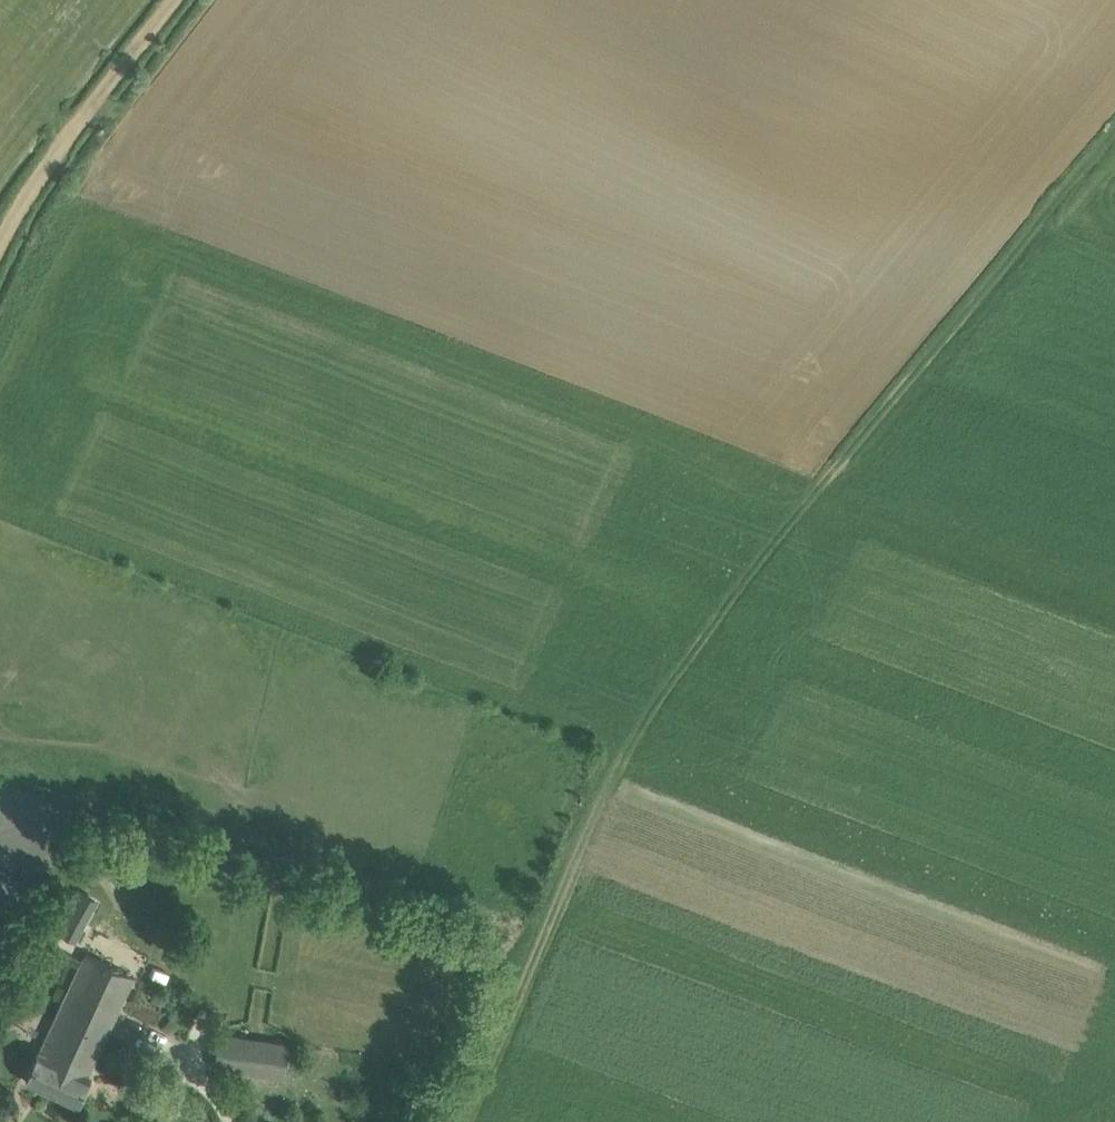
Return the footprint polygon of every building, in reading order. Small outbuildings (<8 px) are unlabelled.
[(41,1047),(26,1079),(76,1102),(91,1070),(135,975),(90,954),(85,951),(81,959),(41,1047)] [(269,1074),(282,1076),(287,1043),(220,1032),(216,1059),(270,1067),(269,1074)]
